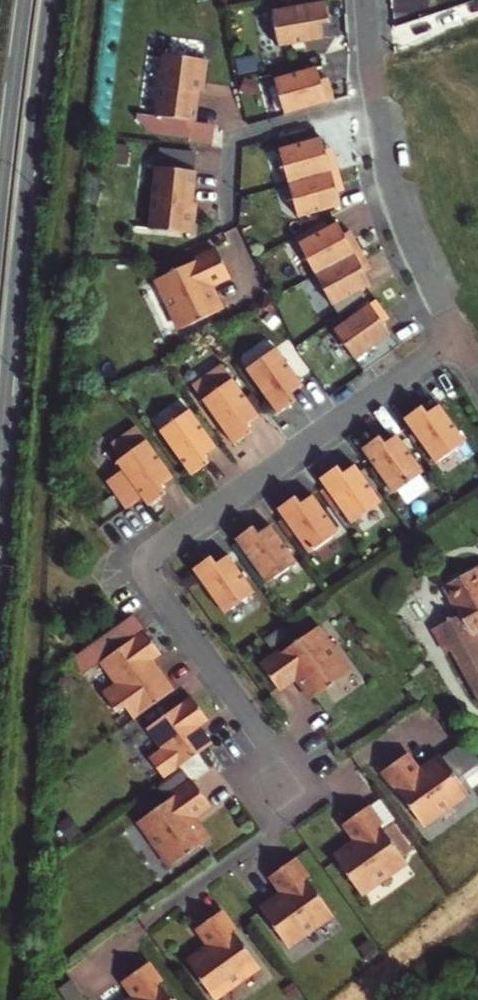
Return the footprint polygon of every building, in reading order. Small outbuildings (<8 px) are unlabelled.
[(271,2),(278,38),(323,29),(319,8),(328,7),(327,0),(281,0),(271,2)] [(197,52),(156,48),(150,110),(187,114),(191,77),(195,77),(197,52)] [(274,71),(284,106),(334,92),(330,77),(322,79),(316,58),(274,71)] [(280,144),(288,178),(338,166),(335,152),(328,154),(323,133),(280,144)] [(156,160),(150,222),(188,226),(190,206),(186,205),(190,164),(156,160)] [(338,166),(288,178),(296,213),(339,203),(334,182),(342,180),(338,166)] [(299,237),(315,269),(362,247),(355,234),(349,237),(339,218),(299,237)] [(362,247),(315,269),(330,301),(370,282),(361,263),(368,260),(362,247)] [(157,275),(181,326),(220,308),(208,281),(227,273),(215,248),(157,275)] [(375,298),(333,328),(354,358),(390,332),(378,315),(384,311),(375,298)] [(242,370),(274,414),(286,405),(281,398),(298,386),(272,348),(242,370)] [(198,401),(230,445),(243,436),(237,429),(255,416),(228,379),(198,401)] [(397,421),(429,466),(459,444),(432,407),(415,419),(410,412),(397,421)] [(155,432),(187,476),(199,467),(194,460),(211,448),(185,410),(155,432)] [(354,451),(386,496),(416,474),(390,437),(372,449),(367,442),(354,451)] [(142,441),(112,462),(139,500),(143,507),(156,498),(151,491),(168,478),(142,441)] [(312,481),(344,526),(374,504),(347,467),(330,479),(325,472),(312,481)] [(270,511),(302,556),(332,534),(305,497),(288,509),(282,502),(270,511)] [(228,541),(259,586),(289,565),(263,528),(246,540),(240,532),(228,541)] [(186,571),(218,616),(248,594),(221,557),(204,569),(199,562),(186,571)] [(469,627),(477,622),(477,571),(476,568),(444,587),(459,614),(437,627),(477,699),(477,643),(469,627)] [(257,667),(273,689),(292,676),(308,699),(343,673),(310,628),(257,667)] [(120,710),(129,722),(169,692),(151,668),(147,671),(143,666),(155,657),(138,633),(94,666),(109,687),(97,696),(112,716),(120,710)] [(145,760),(160,781),(202,749),(208,745),(199,733),(195,736),(191,731),(203,722),(186,698),(142,731),(157,751),(145,760)] [(399,756),(377,772),(415,826),(460,793),(435,758),(412,775),(399,756)] [(205,806),(189,784),(136,823),(169,868),(203,843),(186,820),(205,806)] [(355,841),(332,857),(357,892),(402,860),(364,806),(341,822),(355,841)] [(282,895),(259,911),(284,946),(329,913),(291,860),(269,876),(282,895)] [(208,946),(185,962),(210,997),(255,965),(217,911),(195,927),(208,946)] [(132,999),(170,999),(144,963),(121,980),(135,998),(132,999)]
